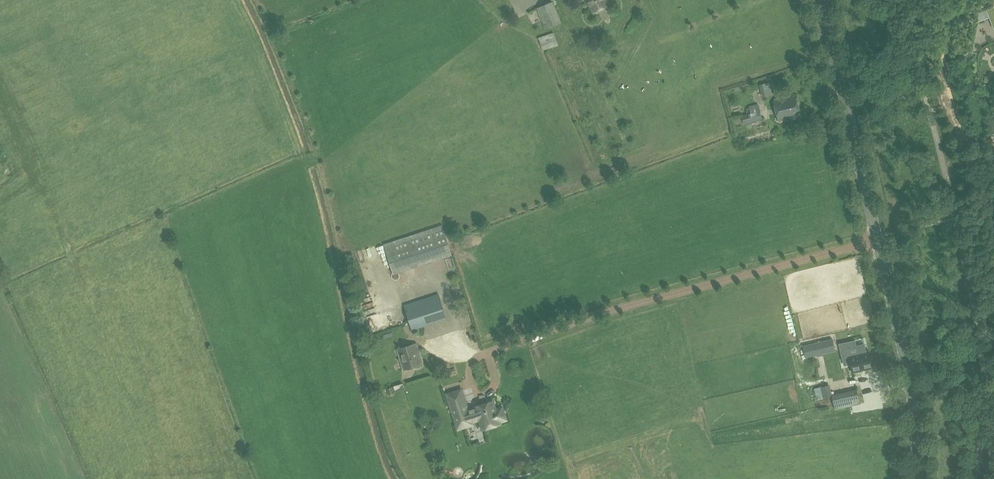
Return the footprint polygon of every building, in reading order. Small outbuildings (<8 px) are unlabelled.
[(608,0),(587,0),(595,14),(610,5),(608,0)] [(537,8),(546,29),(562,23),(553,2),(537,8)] [(993,7),(978,13),(979,21),(990,17),(993,27),(993,6),(993,7)] [(538,38),(542,48),(543,51),(558,45),(554,33),(551,33),(538,38)] [(779,121),(801,115),(796,96),(775,101),(779,121)] [(742,116),(744,124),(762,119),(758,104),(750,107),(751,113),(742,116)] [(384,244),(394,275),(453,256),(443,225),(384,244)] [(405,308),(412,328),(440,319),(433,299),(405,308)] [(822,355),(823,354),(836,351),(833,338),(819,342),(804,345),(807,358),(822,355)] [(842,344),(845,357),(849,356),(853,372),(873,368),(870,351),(867,352),(865,344),(857,346),(855,340),(842,344)] [(404,371),(423,365),(417,344),(397,350),(404,371)] [(821,397),(832,395),(830,385),(818,387),(821,397)] [(496,410),(495,406),(487,408),(485,404),(476,408),(476,409),(468,411),(462,390),(447,394),(458,429),(473,424),(471,418),(478,416),(483,429),(500,423),(500,422),(506,420),(502,407),(496,410)] [(857,390),(832,396),(836,410),(860,404),(857,390)]
